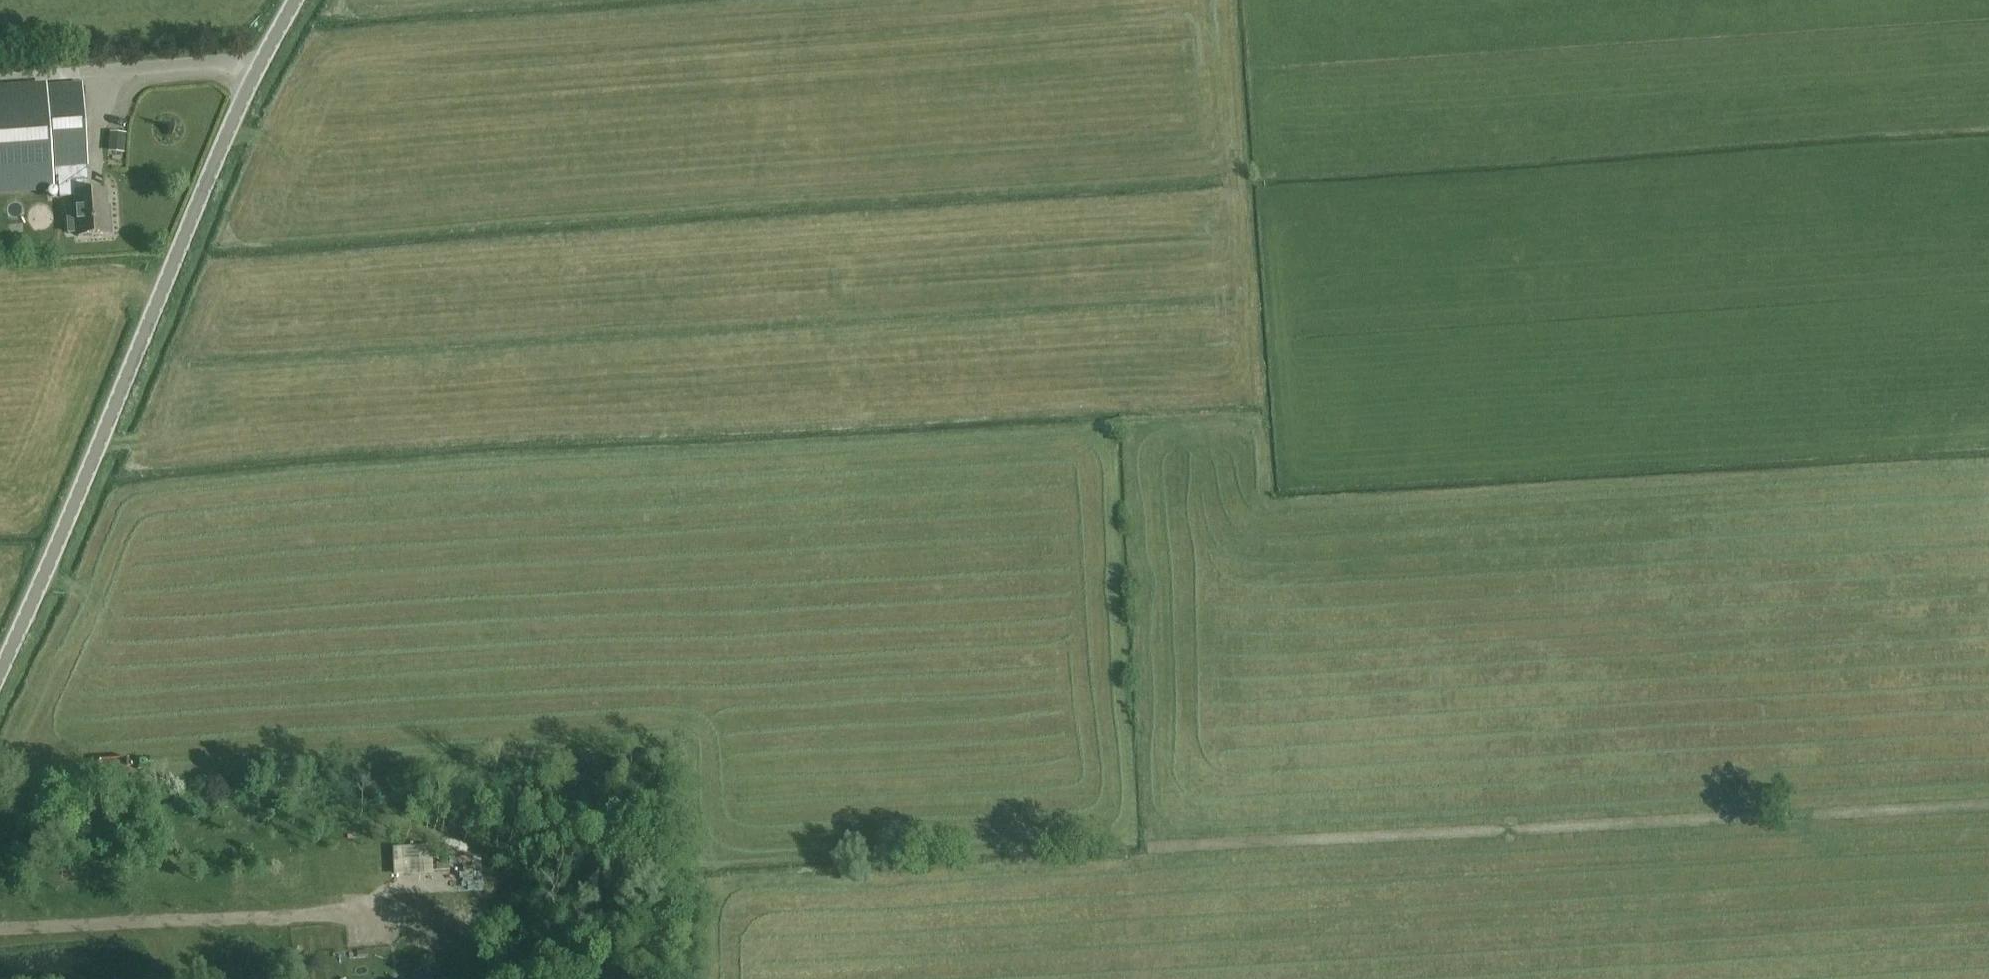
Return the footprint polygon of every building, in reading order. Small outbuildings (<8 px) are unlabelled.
[(76,197),(79,237),(110,234),(108,212),(106,212),(104,193),(89,194),(82,83),(0,88),(0,191),(55,186),(54,172),(57,171),(59,198),(76,197)] [(111,132),(110,149),(126,150),(127,133),(111,132)]
